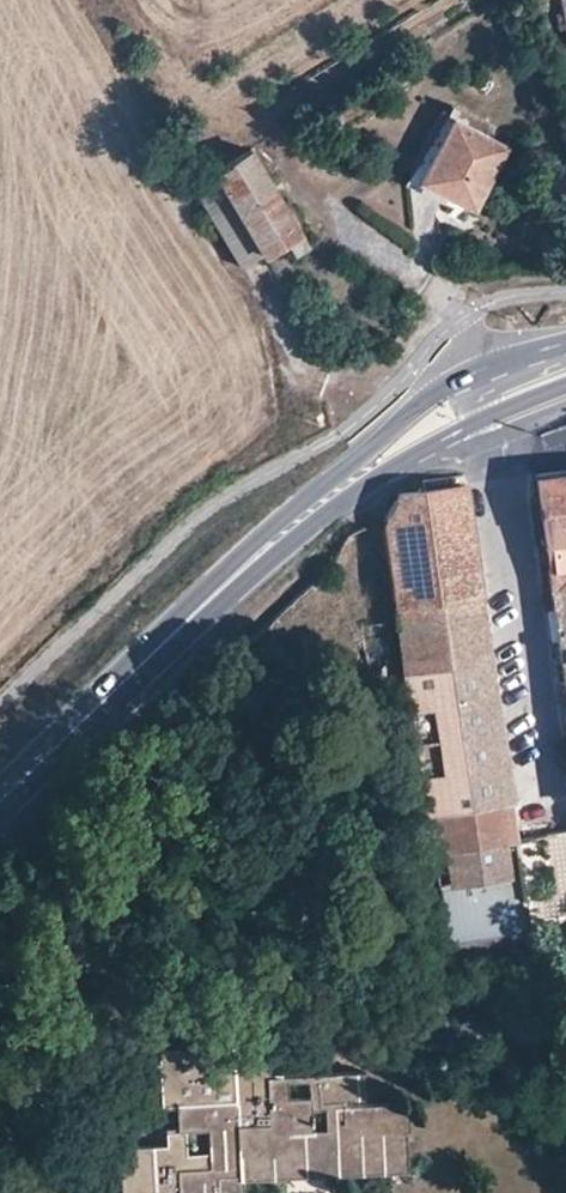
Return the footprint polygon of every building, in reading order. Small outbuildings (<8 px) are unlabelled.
[(503,143),(450,117),(421,178),(471,205),(503,143)] [(251,147),(215,169),(263,252),(287,239),(293,247),(306,240),(251,147)] [(354,374),(366,382),(373,370),(360,363),(354,374)] [(536,476),(540,501),(546,550),(550,578),(565,576),(565,471),(536,476)] [(394,492),(383,514),(382,518),(395,606),(480,594),(473,544),(464,483),(394,492)] [(550,578),(560,649),(565,648),(565,576),(550,578)] [(480,594),(395,606),(405,672),(490,662),(485,625),(480,594)] [(490,662),(405,672),(411,705),(426,810),(509,799),(503,759),(494,694),(490,662)] [(509,799),(426,810),(432,849),(514,838),(512,819),(509,799)] [(514,838),(432,849),(437,883),(526,872),(529,866),(525,837),(514,838)] [(526,872),(437,883),(444,933),(531,922),(526,872)] [(547,912),(548,928),(565,926),(565,910),(547,912)] [(531,922),(444,933),(447,953),(534,946),(531,922)] [(165,1129),(166,1143),(119,1145),(121,1192),(241,1192),(240,1176),(241,1165),(403,1158),(402,1102),(347,1104),(347,1097),(369,1094),(368,1070),(315,1072),(315,1096),(285,1098),(283,1082),(275,1082),(274,1042),(239,1045),(238,1040),(162,1044),(163,1104),(175,1104),(176,1127),(165,1129)] [(403,1169),(403,1158),(241,1165),(240,1176),(403,1169)]
